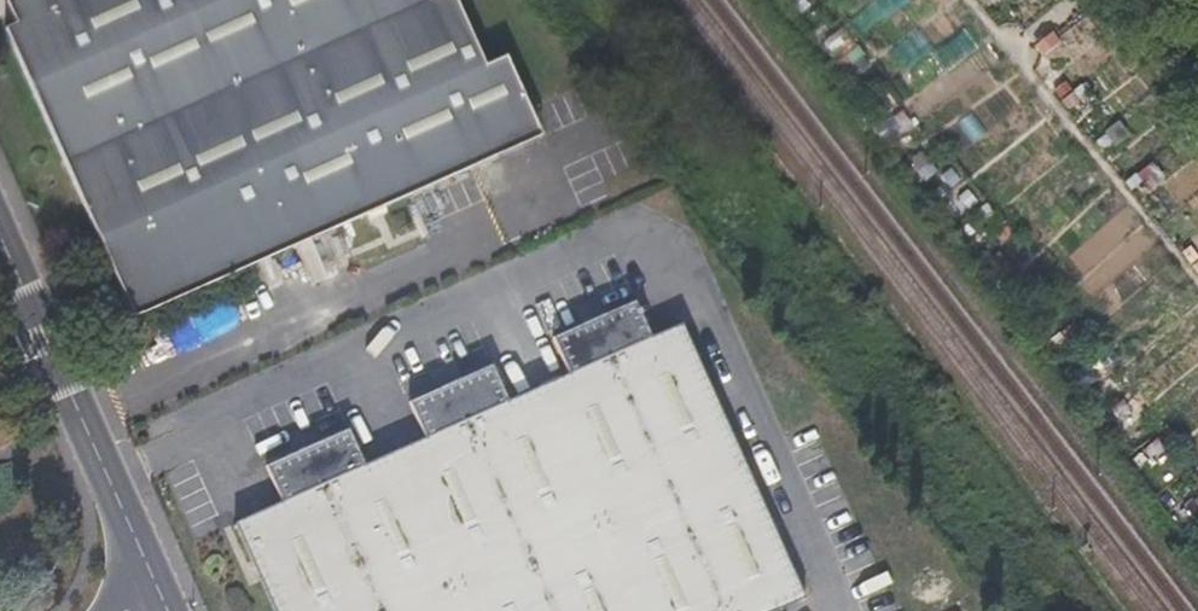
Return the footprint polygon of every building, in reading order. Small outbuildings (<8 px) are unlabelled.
[(0,4),(0,15),(6,29),(0,32),(0,43),(114,300),(123,297),(131,316),(246,269),(242,260),(322,227),(325,234),(464,174),(460,166),(529,135),(499,68),(478,76),(444,0),(443,0),(423,9),(419,0),(9,0),(0,4)] [(735,463),(673,326),(639,341),(624,305),(589,321),(592,327),(576,334),(573,328),(540,343),(556,378),(497,406),(481,370),(448,385),(451,392),(436,398),(433,392),(399,408),(415,444),(354,471),(338,436),(305,451),(308,456),(292,464),(289,459),(256,473),(273,509),(222,531),(257,610),(775,610),(797,600),(735,463)] [(589,321),(573,328),(576,334),(592,327),(589,321)] [(448,385),(433,392),(436,398),(451,392),(448,385)] [(305,451),(289,459),(292,464),(308,456),(305,451)]
